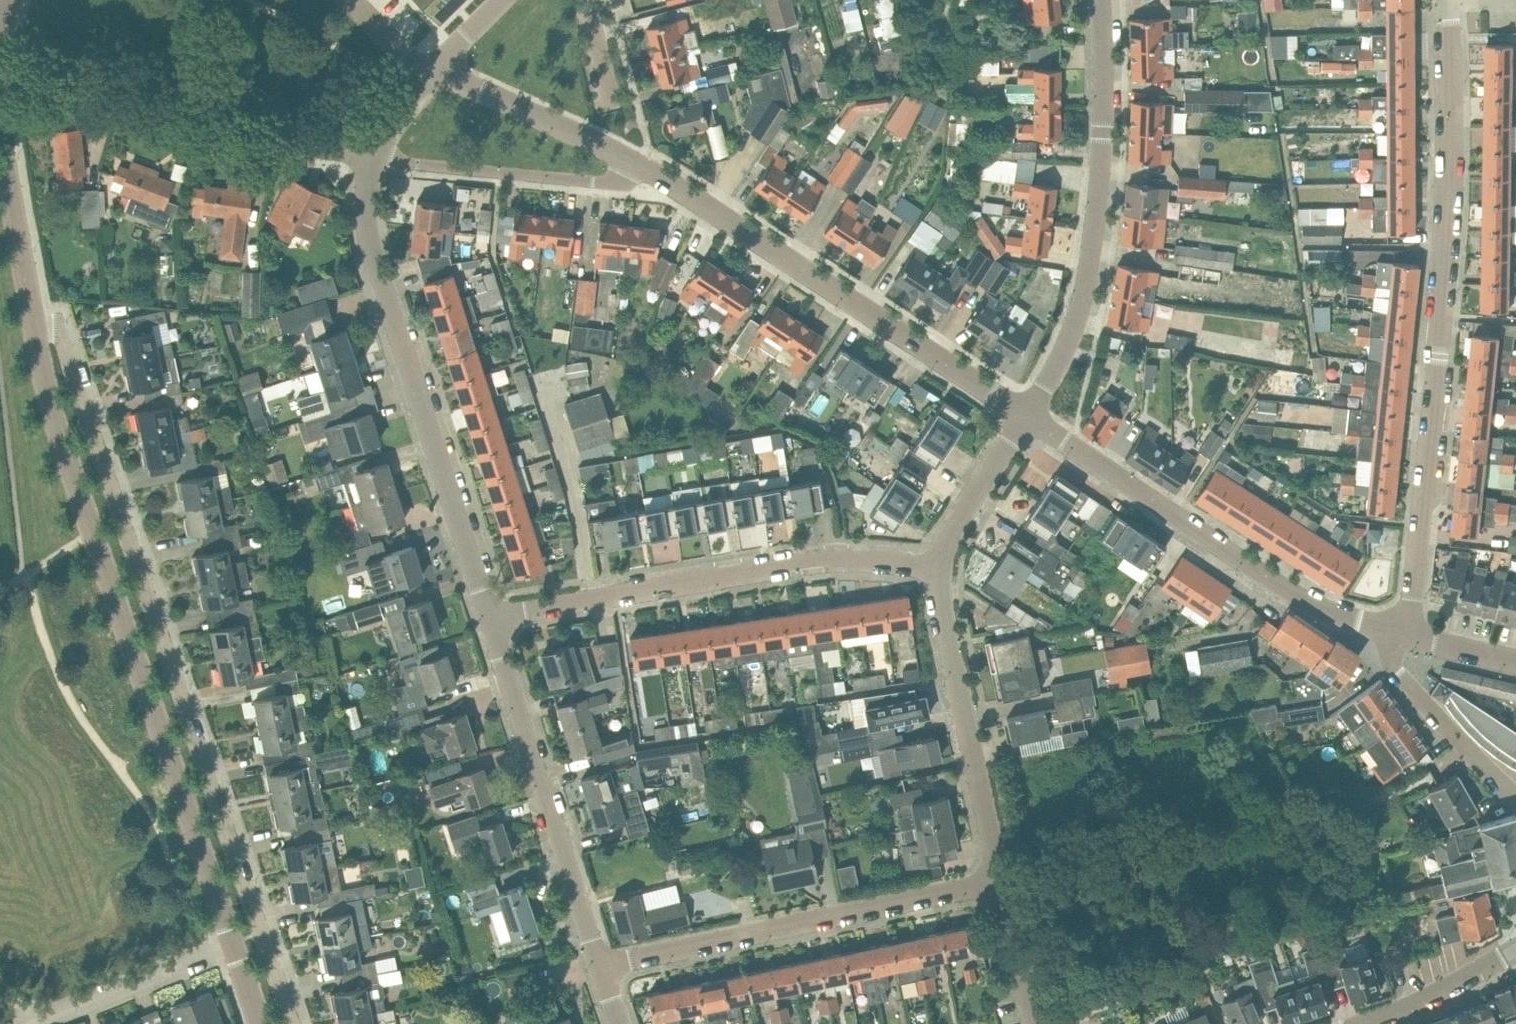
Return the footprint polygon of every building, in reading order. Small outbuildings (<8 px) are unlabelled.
[(438,18),(452,4),(448,0),(421,0),(438,18)] [(799,28),(792,0),(765,0),(774,35),(799,28)] [(903,33),(896,0),(875,0),(884,37),(903,33)] [(1017,10),(1019,23),(1035,22),(1060,19),(1058,0),(1033,0),(1034,8),(1017,10)] [(1284,8),(1283,0),(1264,0),(1266,11),(1284,8)] [(1331,8),(1342,8),(1358,8),(1369,8),(1370,8),(1370,0),(1331,0),(1331,8)] [(1370,8),(1386,8),(1412,8),(1412,0),(1370,0),(1370,8)] [(1369,8),(1358,8),(1358,18),(1369,18),(1369,8)] [(1412,8),(1386,8),(1386,32),(1405,32),(1413,32),(1412,8)] [(1239,17),(1239,27),(1240,27),(1241,32),(1255,32),(1254,11),(1240,12),(1240,17),(1239,17)] [(688,31),(685,17),(647,27),(655,56),(693,46),(699,44),(695,29),(688,31)] [(1130,19),(1131,48),(1141,48),(1161,47),(1161,48),(1172,47),(1171,30),(1171,17),(1150,18),(1130,19)] [(1371,33),(1371,47),(1372,47),(1372,57),(1386,57),(1413,57),(1413,32),(1405,32),(1386,32),(1386,33),(1374,33),(1371,33)] [(1271,34),(1272,56),(1297,55),(1296,33),(1271,34)] [(1513,56),(1513,44),(1487,43),(1487,70),(1515,70),(1515,56),(1513,56)] [(1334,44),(1334,47),(1334,57),(1341,57),(1358,57),(1358,47),(1358,44),(1334,44)] [(693,46),(655,56),(662,85),(700,75),(693,46)] [(1141,48),(1131,48),(1132,78),(1140,78),(1152,77),(1173,77),(1173,64),(1161,64),(1161,48),(1161,47),(1141,48)] [(1372,57),(1372,47),(1371,47),(1358,47),(1358,57),(1372,57)] [(999,73),(999,53),(971,53),(970,73),(999,73)] [(1321,71),(1355,71),(1355,62),(1341,62),(1341,57),(1334,57),(1324,57),(1324,59),(1311,59),(1311,64),(1308,64),(1308,71),(1321,71)] [(1372,57),(1358,57),(1358,67),(1386,67),(1386,82),(1405,82),(1413,82),(1413,57),(1386,57),(1372,57)] [(726,64),(707,69),(711,84),(730,79),(726,64)] [(781,66),(744,76),(751,101),(742,123),(769,143),(793,107),(781,66)] [(1018,68),(1018,83),(1018,89),(1033,89),(1033,103),(1059,103),(1059,69),(1018,68)] [(1487,70),(1486,96),(1512,97),(1512,85),(1515,85),(1515,70),(1487,70)] [(965,101),(965,71),(951,71),(951,100),(965,101)] [(1177,90),(1201,89),(1201,75),(1177,76),(1177,90)] [(822,97),(835,93),(832,77),(818,80),(822,97)] [(1372,97),(1359,97),(1359,107),(1372,107),(1386,107),(1405,107),(1413,107),(1413,82),(1405,82),(1386,82),(1386,94),(1372,94),(1372,97)] [(692,89),(695,101),(668,108),(675,134),(715,123),(705,86),(692,89)] [(903,89),(886,128),(906,136),(922,97),(903,89)] [(1273,110),(1270,90),(1244,90),(1244,110),(1273,110)] [(1185,92),(1184,109),(1220,110),(1220,93),(1185,92)] [(1512,97),(1486,96),(1486,123),(1512,123),(1512,124),(1515,124),(1515,97),(1512,97)] [(856,101),(851,105),(850,105),(839,123),(847,128),(858,111),(889,107),(888,97),(860,100),(858,100),(856,101)] [(935,130),(946,108),(928,99),(900,157),(916,164),(933,129),(935,130)] [(1171,133),(1173,102),(1132,100),(1130,131),(1160,132),(1171,133)] [(998,105),(998,136),(1018,136),(1033,137),(1059,137),(1059,103),(1033,103),(1033,124),(1014,124),(1014,114),(1027,113),(1027,104),(998,105)] [(1372,107),(1359,107),(1359,117),(1372,117),(1372,107)] [(1405,107),(1386,107),(1386,132),(1405,132),(1413,132),(1413,107),(1405,107)] [(973,123),(975,109),(957,109),(956,121),(973,123)] [(1277,133),(1304,132),(1303,109),(1273,110),(1277,133)] [(956,147),(957,122),(949,121),(948,147),(956,147)] [(1512,124),(1512,123),(1486,123),(1485,150),(1511,150),(1512,124)] [(81,173),(84,173),(79,128),(54,131),(58,175),(66,174),(68,186),(82,184),(81,173)] [(1160,132),(1130,131),(1129,160),(1170,162),(1170,148),(1159,148),(1160,132)] [(1405,132),(1386,132),(1386,157),(1405,157),(1413,157),(1413,132),(1405,132)] [(989,158),(1036,159),(1037,141),(989,139),(989,158)] [(839,186),(861,154),(849,146),(827,178),(839,186)] [(1358,157),(1373,156),(1372,147),(1358,146),(1358,157)] [(1511,176),(1511,150),(1485,150),(1485,176),(1511,176)] [(787,160),(775,153),(754,185),(779,202),(795,178),(781,169),(787,160)] [(839,186),(851,193),(873,162),(861,154),(839,186)] [(1373,167),(1373,156),(1358,157),(1358,167),(1373,167)] [(970,177),(1014,183),(1012,194),(1029,196),(1026,217),(1051,220),(1055,186),(1033,183),(1036,159),(989,158),(981,157),(981,158),(973,157),(970,177)] [(1386,157),(1373,157),(1373,167),(1373,182),(1386,182),(1405,182),(1413,182),(1413,157),(1405,157),(1386,157)] [(129,206),(144,211),(142,216),(169,226),(178,203),(166,199),(172,182),(151,174),(153,169),(132,161),(129,169),(119,165),(114,178),(115,179),(112,188),(121,191),(121,190),(133,194),(129,206)] [(1199,164),(1199,176),(1214,178),(1215,165),(1199,164)] [(1179,174),(1177,200),(1192,201),(1193,196),(1224,198),(1225,190),(1254,192),(1254,181),(1226,180),(1226,179),(1214,178),(1199,176),(1179,174)] [(1511,203),(1511,176),(1485,176),(1485,203),(1511,203)] [(814,179),(808,186),(795,178),(779,202),(804,218),(825,186),(814,179)] [(274,207),(281,210),(276,220),(278,222),(273,231),(286,238),(291,228),(299,232),(304,220),(316,226),(330,197),(296,180),(289,194),(283,190),(274,207)] [(1167,201),(1168,187),(1128,182),(1124,213),(1165,218),(1167,201)] [(1359,196),(1359,207),(1405,206),(1413,206),(1413,182),(1405,182),(1386,182),(1387,195),(1372,195),(1372,196),(1359,196)] [(221,255),(239,257),(245,216),(247,215),(251,187),(236,185),(236,189),(206,185),(206,188),(195,186),(193,201),(195,201),(193,214),(203,215),(203,210),(226,214),(221,255)] [(458,186),(457,197),(464,198),(468,195),(469,188),(458,186)] [(81,189),(83,225),(100,224),(98,188),(81,189)] [(913,225),(923,208),(902,195),(891,210),(913,225)] [(857,204),(847,197),(824,232),(850,249),(866,224),(877,206),(861,196),(857,204)] [(454,231),(454,224),(457,204),(417,200),(414,226),(442,230),(442,229),(454,231)] [(1511,203),(1485,203),(1484,230),(1510,231),(1515,231),(1515,215),(1510,215),(1511,203)] [(1003,213),(1011,214),(1012,206),(1004,205),(1003,213)] [(1323,206),(1299,207),(1299,221),(1324,221),(1323,206)] [(1359,207),(1359,216),(1372,216),(1372,230),(1387,230),(1387,231),(1393,231),(1413,231),(1413,206),(1405,206),(1359,207)] [(490,225),(492,209),(480,208),(479,224),(490,225)] [(971,222),(994,256),(1005,249),(979,210),(971,209),(960,208),(961,209),(971,222)] [(496,254),(509,255),(522,256),(524,240),(540,242),(544,215),(514,211),(511,236),(498,235),(496,254)] [(938,213),(930,224),(942,233),(950,222),(938,213)] [(1165,218),(1124,213),(1121,241),(1162,246),(1165,218)] [(568,262),(574,218),(544,215),(540,242),(558,244),(556,261),(568,262)] [(1026,217),(1023,237),(1006,235),(1004,248),(1046,254),(1051,220),(1026,217)] [(607,268),(608,265),(626,267),(627,253),(626,253),(629,225),(599,221),(594,267),(607,268)] [(1341,242),(1341,223),(1302,222),(1302,241),(1341,242)] [(886,223),(879,233),(866,224),(850,249),(874,265),(897,230),(886,223)] [(479,224),(477,239),(489,240),(490,225),(479,224)] [(676,262),(662,255),(661,257),(656,256),(659,228),(629,225),(626,253),(627,253),(643,255),(642,272),(654,274),(649,285),(664,291),(676,262)] [(414,226),(411,252),(417,252),(416,257),(422,275),(449,266),(448,264),(451,263),(449,254),(439,252),(442,230),(414,226)] [(1510,244),(1510,231),(1484,230),(1484,256),(1510,257),(1510,244)] [(936,244),(947,251),(953,241),(943,234),(936,244)] [(1315,247),(1314,242),(1304,243),(1305,266),(1342,265),(1341,246),(1315,247)] [(1232,270),(1235,251),(1175,243),(1173,261),(1232,270)] [(927,254),(915,246),(894,278),(919,294),(936,270),(922,261),(927,254)] [(959,264),(954,272),(966,279),(965,280),(976,287),(979,282),(978,281),(993,258),(978,248),(965,267),(959,264)] [(1510,257),(1484,256),(1483,283),(1509,283),(1515,283),(1515,270),(1509,270),(1510,257)] [(994,257),(993,258),(978,281),(979,282),(995,293),(1011,268),(994,257)] [(480,258),(461,261),(462,269),(481,265),(480,258)] [(704,258),(679,295),(690,302),(699,288),(713,298),(729,274),(704,258)] [(1364,274),(1363,283),(1408,288),(1416,289),(1418,264),(1377,260),(1376,275),(1364,274)] [(1219,284),(1220,270),(1180,263),(1178,278),(1219,284)] [(1155,285),(1158,271),(1118,264),(1113,293),(1141,298),(1153,301),(1155,285)] [(486,289),(499,286),(494,270),(482,275),(486,289)] [(954,272),(949,279),(936,270),(919,294),(945,311),(966,279),(954,272)] [(432,306),(459,298),(451,272),(424,280),(432,306)] [(480,272),(473,274),(478,292),(483,290),(483,291),(485,290),(480,272)] [(339,293),(333,274),(297,286),(303,305),(339,293)] [(713,298),(705,311),(718,320),(730,328),(754,291),(729,274),(713,298)] [(579,277),(575,311),(578,312),(577,320),(589,321),(590,313),(593,314),(597,279),(579,277)] [(1347,282),(1346,291),(1361,293),(1361,294),(1388,297),(1386,311),(1406,313),(1413,314),(1416,289),(1408,288),(1363,283),(1347,282)] [(1509,283),(1483,283),(1483,309),(1509,309),(1509,283)] [(478,292),(477,292),(483,308),(503,300),(499,286),(486,289),(485,290),(483,291),(483,290),(478,292)] [(997,300),(986,292),(965,324),(990,341),(1005,316),(992,307),(997,300)] [(1141,298),(1113,293),(1107,322),(1138,328),(1148,329),(1150,317),(1138,315),(1141,298)] [(469,295),(459,298),(432,306),(440,331),(467,322),(478,319),(469,295)] [(665,296),(658,315),(670,320),(678,300),(665,296)] [(263,297),(246,297),(246,319),(263,319),(263,297)] [(321,368),(352,357),(343,329),(335,332),(331,319),(332,319),(331,318),(325,299),(306,305),(278,314),(284,333),(307,326),(309,331),(321,368)] [(1159,301),(1155,318),(1202,328),(1205,311),(1159,301)] [(751,316),(731,346),(744,354),(752,343),(773,357),(782,343),(798,319),(773,303),(760,322),(751,316)] [(1330,328),(1328,305),(1314,306),(1315,329),(1330,328)] [(138,334),(119,338),(122,355),(126,354),(128,363),(174,353),(172,341),(157,344),(153,323),(167,321),(164,309),(134,315),(138,334)] [(1358,323),(1357,333),(1370,334),(1370,335),(1384,337),(1384,336),(1403,338),(1410,339),(1413,314),(1406,313),(1386,311),(1371,309),(1370,324),(1358,323)] [(1025,317),(1019,325),(1005,316),(990,341),(1015,357),(1036,324),(1025,317)] [(496,337),(513,332),(508,317),(492,322),(496,337)] [(228,341),(242,337),(237,319),(223,323),(228,341)] [(782,343),(796,352),(787,366),(798,374),(823,336),(798,319),(782,343)] [(1471,358),(1480,359),(1513,362),(1515,362),(1515,353),(1514,352),(1515,326),(1515,324),(1492,322),(1475,321),(1474,333),(1471,358)] [(474,344),(467,322),(440,331),(447,353),(474,344)] [(600,335),(582,333),(583,324),(575,323),(574,332),(573,332),(571,344),(611,350),(614,329),(600,327),(600,335)] [(554,327),(552,338),(568,341),(569,329),(554,327)] [(497,341),(503,339),(508,353),(518,349),(513,332),(496,337),(497,341)] [(1167,332),(1165,345),(1191,350),(1193,337),(1167,332)] [(1357,333),(1356,343),(1369,345),(1370,335),(1370,334),(1357,333)] [(1384,337),(1381,360),(1400,363),(1408,363),(1410,339),(1403,338),(1384,336),(1384,337)] [(1238,340),(1235,356),(1253,359),(1255,343),(1238,340)] [(482,371),(474,344),(447,353),(455,380),(482,371)] [(840,347),(834,355),(823,372),(849,389),(865,363),(840,347)] [(1215,348),(1214,355),(1228,358),(1229,350),(1215,348)] [(126,373),(129,390),(143,387),(145,398),(182,390),(180,379),(166,382),(163,368),(177,365),(174,353),(128,363),(130,372),(126,373)] [(327,388),(297,397),(304,420),(324,414),(324,413),(357,402),(353,388),(361,386),(352,357),(321,368),(327,388)] [(1471,358),(1468,382),(1477,383),(1495,385),(1496,373),(1511,375),(1512,372),(1513,362),(1480,359),(1471,358)] [(1366,359),(1365,373),(1364,384),(1398,387),(1405,388),(1408,363),(1400,363),(1381,360),(1366,359)] [(587,360),(566,363),(568,377),(587,374),(589,374),(587,360)] [(709,378),(694,368),(689,376),(670,363),(662,376),(695,399),(709,378)] [(873,405),(890,379),(865,363),(849,389),(873,405)] [(518,387),(529,383),(524,368),(514,371),(518,387)] [(237,376),(243,395),(257,390),(264,388),(258,370),(237,376)] [(816,389),(824,376),(813,370),(805,382),(816,389)] [(483,373),(482,371),(455,380),(463,404),(490,396),(490,395),(498,393),(491,371),(483,373)] [(1342,371),(1341,381),(1350,382),(1364,384),(1365,373),(1342,371)] [(587,374),(568,377),(570,391),(589,388),(587,374)] [(1145,374),(1144,388),(1154,388),(1155,376),(1155,375),(1145,374)] [(187,379),(188,387),(201,385),(199,376),(187,379)] [(1341,381),(1340,391),(1350,392),(1363,394),(1364,384),(1350,382),(1341,381)] [(911,392),(922,399),(929,389),(917,382),(911,392)] [(1466,407),(1474,408),(1492,410),(1507,412),(1515,412),(1515,403),(1508,402),(1509,398),(1494,396),(1495,385),(1477,383),(1468,382),(1466,407)] [(529,383),(518,387),(523,401),(534,398),(529,383)] [(1363,394),(1361,409),(1376,410),(1395,412),(1402,413),(1405,388),(1398,387),(1364,384),(1363,394)] [(793,397),(778,388),(764,412),(778,421),(793,397)] [(148,409),(134,412),(137,429),(141,428),(143,437),(189,427),(187,416),(174,419),(171,405),(184,402),(182,390),(145,398),(148,409)] [(257,390),(243,395),(255,435),(269,431),(257,390)] [(1103,443),(1129,404),(1107,390),(1081,429),(1103,443)] [(565,404),(579,448),(580,448),(583,457),(602,452),(618,447),(601,392),(565,404)] [(494,408),(490,396),(463,404),(471,429),(498,420),(516,414),(512,403),(494,408)] [(951,440),(968,415),(944,399),(927,424),(951,440)] [(1258,400),(1258,417),(1332,418),(1332,401),(1258,400)] [(324,414),(328,428),(337,454),(379,440),(369,411),(361,414),(357,402),(324,413),(324,414)] [(1333,404),(1332,429),(1346,430),(1347,405),(1333,404)] [(856,428),(865,435),(881,414),(870,407),(856,428)] [(1347,421),(1346,432),(1359,433),(1373,435),(1393,437),(1400,438),(1402,413),(1395,412),(1376,410),(1361,409),(1349,407),(1347,421)] [(1466,407),(1463,432),(1472,433),(1490,435),(1492,410),(1474,408),(1466,407)] [(1515,422),(1515,412),(1507,412),(1506,421),(1515,422)] [(534,435),(544,432),(540,417),(529,420),(534,435)] [(505,444),(498,420),(471,429),(479,453),(505,444)] [(951,440),(927,424),(911,449),(935,465),(951,440)] [(1254,424),(1253,438),(1270,440),(1272,425),(1254,424)] [(1171,442),(1146,425),(1125,458),(1150,474),(1167,448),(1171,442)] [(145,464),(156,462),(170,459),(172,470),(197,465),(195,452),(192,440),(189,427),(143,437),(145,446),(141,447),(145,464)] [(1212,428),(1199,449),(1212,458),(1225,437),(1212,428)] [(772,447),(784,445),(782,431),(770,433),(772,447)] [(544,432),(534,435),(538,450),(549,447),(544,432)] [(1345,440),(1345,442),(1358,443),(1359,433),(1346,432),(1345,440)] [(1460,457),(1469,458),(1500,462),(1515,463),(1515,454),(1504,453),(1505,449),(1488,447),(1490,435),(1472,433),(1463,432),(1460,457)] [(1358,443),(1356,458),(1363,459),(1371,460),(1380,461),(1390,462),(1397,462),(1400,438),(1393,437),(1373,435),(1359,433),(1358,443)] [(891,446),(902,453),(909,444),(898,435),(891,446)] [(726,455),(755,450),(753,436),(724,441),(726,455)] [(697,460),(726,455),(724,441),(694,446),(697,460)] [(513,469),(505,444),(479,453),(486,477),(513,469)] [(803,461),(817,460),(815,445),(802,448),(803,461)] [(668,465),(697,460),(694,446),(665,451),(668,465)] [(902,453),(891,446),(885,454),(897,462),(902,453)] [(1185,451),(1181,457),(1167,448),(1150,474),(1175,491),(1197,458),(1185,451)] [(1232,453),(1225,449),(1219,459),(1225,463),(1232,453)] [(639,470),(668,465),(665,451),(636,456),(639,470)] [(639,470),(636,456),(624,457),(627,472),(639,470)] [(1460,457),(1458,482),(1467,483),(1484,484),(1498,486),(1499,471),(1500,462),(1469,458),(1460,457)] [(202,476),(177,481),(180,498),(184,497),(186,506),(193,505),(232,497),(229,483),(216,486),(213,474),(227,470),(225,458),(221,459),(199,464),(202,476)] [(1371,460),(1368,484),(1387,487),(1395,487),(1397,462),(1390,462),(1380,461),(1371,460)] [(360,461),(323,473),(328,489),(348,482),(355,503),(395,491),(386,462),(363,469),(360,461)] [(1500,462),(1499,471),(1514,472),(1514,471),(1515,463),(1500,462)] [(910,504),(926,479),(902,463),(885,488),(910,504)] [(594,476),(592,464),(579,466),(581,479),(594,476)] [(549,484),(560,481),(555,466),(544,469),(549,484)] [(1255,483),(1262,472),(1252,466),(1245,477),(1255,483)] [(521,493),(513,469),(486,477),(494,502),(521,493)] [(1215,471),(1197,499),(1211,509),(1213,507),(1222,512),(1239,486),(1215,471)] [(1341,482),(1355,483),(1356,473),(1342,471),(1341,482)] [(787,473),(760,478),(762,488),(766,518),(795,513),(790,483),(789,483),(787,473)] [(1073,501),(1081,507),(1089,495),(1056,473),(1040,498),(1064,514),(1073,501)] [(759,476),(731,481),(732,493),(737,523),(766,518),(762,488),(760,478),(759,476)] [(790,483),(795,513),(825,508),(819,478),(790,483)] [(560,481),(549,484),(554,499),(564,496),(560,481)] [(701,486),(703,498),(708,528),(737,523),(732,493),(731,481),(701,486)] [(1355,483),(1341,482),(1340,491),(1354,493),(1355,483)] [(1455,507),(1481,509),(1497,511),(1510,512),(1515,512),(1515,503),(1510,502),(1498,501),(1498,497),(1483,495),(1484,484),(1467,483),(1458,482),(1455,507)] [(1395,487),(1387,487),(1368,484),(1366,509),(1392,512),(1395,487)] [(1244,530),(1262,501),(1239,486),(1222,512),(1231,518),(1230,521),(1244,530)] [(910,504),(885,488),(869,513),(893,529),(910,504)] [(842,492),(839,493),(841,506),(855,503),(853,491),(853,490),(852,490),(842,492)] [(395,491),(355,503),(364,532),(343,538),(347,549),(377,540),(373,529),(404,519),(395,491)] [(528,518),(521,493),(494,502),(502,526),(528,518)] [(184,516),(187,533),(198,531),(201,531),(204,542),(240,534),(237,522),(224,525),(221,512),(235,509),(232,497),(193,505),(186,506),(188,515),(184,516)] [(615,497),(604,499),(584,502),(592,547),(623,542),(616,502),(615,497)] [(642,508),(641,498),(616,502),(623,542),(650,537),(645,507),(642,508)] [(708,528),(703,498),(674,503),(679,532),(708,528)] [(1048,539),(1050,536),(1054,529),(1064,514),(1040,498),(1023,523),(1031,528),(1040,534),(1048,539)] [(1082,526),(1093,533),(1099,525),(1110,508),(1098,501),(1087,518),(1082,526)] [(1269,543),(1286,516),(1262,501),(1244,530),(1259,539),(1260,537),(1269,543)] [(679,532),(674,503),(645,507),(650,537),(679,532)] [(288,505),(276,509),(281,524),(292,520),(288,505)] [(1293,507),(1287,517),(1286,516),(1269,543),(1278,549),(1277,551),(1291,560),(1310,531),(1313,532),(1318,523),(1293,507)] [(1496,525),(1496,520),(1497,511),(1481,509),(1455,507),(1453,531),(1479,534),(1480,524),(1496,525)] [(1497,511),(1496,520),(1509,521),(1510,512),(1497,511)] [(1116,513),(1111,521),(1100,537),(1125,554),(1141,529),(1116,513)] [(536,542),(528,518),(502,526),(509,551),(536,542)] [(560,534),(571,533),(569,519),(558,521),(560,534)] [(1345,529),(1337,524),(1330,535),(1338,540),(1340,536),(1345,529)] [(1379,528),(1369,527),(1368,527),(1367,538),(1378,540),(1379,528)] [(1150,570),(1166,546),(1141,529),(1125,554),(1150,570)] [(1345,544),(1352,534),(1345,529),(1340,536),(1338,540),(1345,544)] [(1334,546),(1313,532),(1310,531),(1291,560),(1306,569),(1307,567),(1317,573),(1334,546)] [(560,534),(563,552),(567,572),(577,570),(574,550),(571,533),(560,534)] [(206,553),(192,555),(196,573),(200,572),(201,580),(207,579),(248,571),(245,558),(231,561),(228,548),(243,545),(240,534),(204,542),(206,553)] [(1014,536),(998,561),(1022,577),(1028,568),(1059,588),(1067,576),(1068,576),(1074,567),(1073,567),(1060,558),(1043,546),(1039,552),(1031,547),(1014,536)] [(372,569),(375,578),(390,573),(394,585),(402,582),(421,576),(412,545),(385,554),(381,539),(377,540),(347,549),(341,551),(349,576),(372,569)] [(525,573),(530,572),(529,571),(544,566),(536,542),(509,551),(517,575),(525,572),(525,573)] [(1358,561),(1341,550),(1334,546),(1317,573),(1325,579),(1324,581),(1339,591),(1358,561)] [(1060,558),(1073,567),(1075,564),(1080,556),(1079,555),(1077,554),(1067,548),(1060,558)] [(1460,548),(1455,567),(1446,565),(1440,592),(1459,597),(1460,597),(1464,579),(1465,579),(1471,551),(1460,548)] [(333,556),(338,572),(345,570),(340,554),(333,556)] [(1182,556),(1162,586),(1186,602),(1200,580),(1203,577),(1204,574),(1195,568),(1197,566),(1182,556)] [(998,561),(981,586),(1005,602),(1022,577),(998,561)] [(1091,575),(1075,564),(1073,567),(1074,567),(1068,576),(1083,587),(1091,575)] [(1479,606),(1478,610),(1497,615),(1498,615),(1499,611),(1506,579),(1507,579),(1508,571),(1497,568),(1493,585),(1485,583),(1484,583),(1479,606)] [(1459,597),(1457,606),(1478,610),(1479,606),(1484,583),(1485,583),(1487,572),(1476,570),(1473,581),(1465,579),(1464,579),(1460,597),(1459,597)] [(199,590),(203,608),(213,606),(217,605),(220,616),(255,609),(253,596),(239,599),(236,587),(251,583),(248,571),(207,579),(201,580),(203,589),(199,590)] [(1186,602),(1180,611),(1181,611),(1189,616),(1203,626),(1208,617),(1210,618),(1229,588),(1215,578),(1213,580),(1204,574),(1203,577),(1200,580),(1186,602)] [(1497,617),(1515,621),(1515,576),(1515,581),(1507,579),(1506,579),(1499,611),(1498,615),(1497,615),(1497,617)] [(1140,581),(1127,599),(1129,601),(1113,625),(1124,632),(1141,608),(1139,607),(1151,588),(1140,581)] [(909,603),(908,595),(883,599),(887,627),(888,626),(891,646),(904,643),(901,624),(912,623),(910,607),(911,607),(910,603),(909,603)] [(409,622),(414,637),(419,635),(438,629),(429,599),(420,602),(410,605),(404,607),(404,608),(386,614),(391,627),(392,627),(409,622)] [(887,627),(883,599),(858,603),(862,630),(887,627)] [(380,601),(354,610),(359,625),(385,617),(380,601)] [(1040,615),(1038,618),(1012,602),(1005,612),(1031,628),(1045,637),(1053,623),(1040,615)] [(862,630),(858,603),(832,606),(839,647),(863,644),(862,630)] [(1005,612),(991,603),(984,614),(990,640),(996,669),(1046,658),(1044,647),(1031,649),(1028,632),(1031,628),(1005,612)] [(832,606),(807,610),(813,651),(815,660),(817,675),(818,682),(820,695),(844,691),(844,683),(835,685),(831,655),(823,656),(822,650),(839,647),(832,606)] [(1325,654),(1336,639),(1312,623),(1289,607),(1282,618),(1277,626),(1267,619),(1259,631),(1291,653),(1312,666),(1322,652),(1325,654)] [(222,627),(208,630),(211,647),(215,646),(217,656),(223,654),(263,646),(260,633),(247,636),(244,623),(258,620),(255,609),(220,616),(222,627)] [(359,625),(354,610),(334,616),(339,631),(351,627),(359,625)] [(813,651),(807,610),(782,614),(788,655),(789,664),(815,660),(813,651)] [(1181,611),(1174,621),(1182,626),(1189,616),(1181,611)] [(788,655),(782,614),(756,618),(763,659),(788,655)] [(763,659),(756,618),(731,622),(737,663),(763,659)] [(737,663),(731,622),(706,626),(710,654),(712,654),(713,666),(737,663)] [(710,654),(706,626),(680,630),(685,658),(710,654)] [(661,672),(664,695),(689,692),(686,669),(685,658),(680,630),(655,634),(659,661),(660,661),(661,672)] [(655,634),(630,637),(634,665),(659,661),(655,634)] [(1202,672),(1252,664),(1248,637),(1198,646),(1202,672)] [(604,641),(605,654),(606,663),(600,664),(604,678),(622,672),(617,639),(604,641)] [(1336,639),(1325,654),(1322,652),(1312,666),(1306,675),(1323,687),(1341,680),(1347,671),(1359,654),(1336,639)] [(1126,676),(1151,671),(1146,641),(1103,648),(1107,673),(1110,689),(1123,687),(1127,686),(1126,676)] [(406,683),(410,694),(395,699),(400,713),(428,704),(424,692),(429,691),(455,683),(446,653),(441,655),(437,643),(414,651),(415,655),(399,660),(406,683)] [(551,683),(561,680),(569,678),(572,688),(582,685),(591,682),(596,680),(584,644),(571,646),(571,644),(542,654),(551,683)] [(219,682),(229,680),(243,677),(246,688),(273,683),(298,677),(295,665),(268,671),(254,674),(251,661),(266,658),(263,646),(223,654),(217,656),(219,664),(215,665),(219,682)] [(1046,658),(996,669),(1002,698),(1040,690),(1037,675),(1049,673),(1046,658)] [(842,667),(845,682),(853,681),(854,689),(870,687),(869,675),(867,663),(842,667)] [(1443,666),(1440,678),(1445,682),(1515,699),(1515,683),(1443,666)] [(918,668),(903,670),(904,681),(920,679),(918,668)] [(582,685),(585,696),(558,705),(566,730),(593,722),(590,711),(609,705),(605,692),(624,686),(622,672),(604,678),(596,680),(591,682),(582,685)] [(884,673),(869,675),(870,687),(886,684),(884,673)] [(1080,694),(1110,689),(1107,673),(1051,684),(1054,699),(1080,694)] [(276,694),(251,699),(254,716),(258,715),(260,724),(266,723),(306,714),(303,702),(289,706),(286,692),(301,689),(298,677),(273,683),(276,694)] [(1445,682),(1440,678),(1439,678),(1429,692),(1445,702),(1449,708),(1448,709),(1451,711),(1450,712),(1451,713),(1452,713),(1463,726),(1463,727),(1464,728),(1465,728),(1478,741),(1477,741),(1478,742),(1479,742),(1493,753),(1493,754),(1494,755),(1495,754),(1510,764),(1510,765),(1511,766),(1515,768),(1515,729),(1445,682)] [(1380,679),(1370,686),(1338,710),(1353,728),(1367,718),(1367,717),(1383,706),(1394,698),(1380,679)] [(820,695),(818,682),(803,684),(805,697),(820,695)] [(928,710),(931,710),(928,697),(925,698),(925,694),(922,694),(922,695),(916,696),(915,690),(915,687),(912,688),(889,692),(867,695),(866,695),(862,695),(869,727),(872,727),(872,726),(888,723),(893,722),(895,722),(894,719),(903,717),(903,720),(905,719),(926,715),(929,714),(928,710)] [(1026,713),(1006,718),(1012,742),(1050,733),(1048,725),(1052,724),(1052,721),(1084,715),(1080,694),(1054,699),(1055,707),(1026,713)] [(1394,698),(1383,706),(1367,717),(1367,718),(1353,728),(1366,747),(1380,736),(1408,716),(1394,698)] [(1276,704),(1248,708),(1255,721),(1278,717),(1277,711),(1276,704)] [(1278,717),(1255,721),(1258,729),(1279,726),(1324,718),(1322,704),(1277,711),(1278,717)] [(772,720),(788,718),(787,705),(770,708),(772,720)] [(361,725),(365,738),(387,731),(388,733),(390,740),(424,729),(428,743),(430,747),(447,742),(450,752),(456,750),(475,744),(465,712),(455,715),(446,718),(445,719),(443,712),(425,718),(422,707),(384,720),(383,718),(361,725)] [(772,720),(770,708),(746,712),(747,724),(772,720)] [(258,734),(261,751),(272,749),(286,746),(289,757),(313,752),(311,740),(297,743),(294,730),(308,726),(306,714),(266,723),(260,724),(262,733),(258,734)] [(721,728),(738,726),(736,714),(720,717),(721,728)] [(1372,768),(1380,779),(1392,773),(1403,767),(1430,747),(1408,716),(1380,736),(1366,747),(1378,764),(1372,768)] [(650,719),(651,728),(640,729),(641,741),(671,736),(669,725),(667,725),(666,717),(650,719)] [(721,728),(720,717),(705,719),(694,721),(696,732),(721,728)] [(671,736),(696,732),(694,721),(669,725),(671,736)] [(803,723),(806,740),(809,753),(839,747),(871,741),(868,727),(820,737),(817,721),(803,723)] [(574,755),(584,752),(592,749),(595,761),(635,749),(632,729),(599,739),(593,722),(566,730),(574,755)] [(1086,727),(1061,732),(1063,745),(1088,740),(1086,727)] [(842,761),(881,752),(880,747),(902,742),(900,735),(871,741),(871,742),(840,748),(842,761)] [(880,747),(881,752),(886,776),(902,773),(901,766),(918,762),(938,758),(933,736),(923,738),(920,739),(920,737),(916,738),(917,739),(902,742),(880,747)] [(678,764),(682,786),(707,782),(700,740),(635,749),(638,771),(678,764)] [(291,768),(266,773),(270,791),(273,790),(275,799),(282,797),(321,789),(319,778),(305,781),(302,766),(316,763),(316,766),(328,763),(329,766),(352,762),(349,745),(313,752),(289,757),(291,768)] [(493,796),(483,766),(473,769),(464,772),(461,773),(457,760),(424,771),(429,784),(433,799),(434,802),(449,797),(451,803),(465,799),(467,804),(474,802),(493,796)] [(797,810),(802,830),(826,824),(821,804),(819,805),(810,762),(783,768),(792,811),(797,810)] [(609,770),(608,769),(581,778),(589,803),(616,794),(617,795),(636,789),(628,764),(609,770)] [(1438,783),(1428,789),(1447,824),(1459,817),(1476,808),(1457,773),(1449,777),(1438,783)] [(895,807),(898,806),(900,815),(913,812),(916,826),(916,827),(952,819),(947,795),(924,800),(921,786),(896,792),(889,796),(895,807)] [(273,808),(277,825),(288,823),(292,822),(294,833),(329,827),(326,815),(313,818),(310,804),(324,801),(321,789),(282,797),(275,799),(277,807),(273,808)] [(616,794),(589,803),(597,827),(624,819),(624,818),(643,811),(639,798),(620,804),(617,795),(616,794)] [(450,823),(458,849),(483,841),(490,861),(512,854),(496,808),(488,811),(492,822),(480,826),(476,814),(450,823)] [(657,828),(688,821),(684,808),(653,815),(657,828)] [(1446,893),(1465,889),(1474,886),(1488,883),(1501,880),(1515,877),(1515,818),(1515,813),(1505,815),(1496,818),(1449,828),(1450,835),(1435,838),(1440,862),(1439,862),(1443,878),(1446,893)] [(370,817),(368,818),(369,826),(370,830),(373,839),(393,835),(391,826),(391,825),(390,823),(389,821),(388,820),(386,818),(384,817),(381,816),(377,816),(374,816),(373,816),(370,817)] [(916,827),(916,826),(903,829),(911,866),(936,861),(934,848),(957,843),(952,819),(916,827)] [(297,845),(281,848),(285,865),(289,864),(291,872),(297,871),(336,863),(329,827),(294,833),(297,845)] [(776,886),(807,880),(805,872),(815,870),(808,838),(779,844),(781,852),(764,856),(768,874),(773,873),(776,886)] [(703,870),(725,865),(720,843),(675,852),(683,890),(706,885),(703,870)] [(363,897),(363,898),(378,894),(376,886),(375,882),(360,886),(342,889),(341,889),(339,876),(336,863),(297,871),(291,872),(293,882),(289,883),(292,900),(302,898),(317,895),(319,906),(363,897)] [(940,863),(920,868),(922,878),(942,873),(940,863)] [(838,866),(841,880),(855,877),(852,864),(838,866)] [(421,866),(406,867),(407,885),(422,884),(421,866)] [(466,882),(467,885),(476,916),(488,912),(502,908),(512,938),(518,936),(537,930),(522,885),(498,892),(499,893),(489,896),(487,889),(496,886),(492,873),(473,880),(466,882)] [(1434,895),(1431,881),(1392,890),(1395,904),(1434,895)] [(386,884),(376,886),(378,894),(388,892),(386,884)] [(1466,893),(1451,896),(1455,913),(1436,918),(1437,923),(1441,943),(1495,930),(1485,888),(1466,893)] [(622,939),(647,932),(690,921),(685,900),(641,910),(637,893),(631,894),(612,899),(622,939)] [(322,917),(315,918),(318,936),(322,935),(324,944),(331,942),(370,934),(363,898),(363,897),(319,906),(322,917)] [(970,952),(965,926),(940,931),(946,957),(970,952)] [(1312,926),(1308,928),(1312,940),(1313,946),(1321,944),(1322,943),(1318,932),(1315,933),(1312,926)] [(1308,928),(1297,931),(1301,944),(1303,943),(1304,949),(1313,946),(1312,940),(1308,928)] [(946,957),(940,931),(917,936),(928,990),(937,988),(934,975),(938,975),(934,959),(946,957)] [(322,953),(325,970),(336,968),(341,967),(343,978),(378,971),(376,959),(361,962),(359,949),(373,946),(370,934),(331,942),(324,944),(326,952),(322,953)] [(928,990),(917,936),(892,941),(897,967),(900,983),(916,980),(918,992),(928,990)] [(1368,953),(1347,960),(1340,937),(1322,943),(1321,944),(1335,987),(1346,983),(1351,998),(1351,1000),(1380,990),(1380,989),(1378,986),(1382,985),(1378,972),(1374,973),(1368,954),(1369,954),(1368,953)] [(1265,938),(1243,945),(1249,961),(1270,954),(1265,938)] [(897,967),(892,941),(867,947),(878,1000),(887,998),(885,985),(890,984),(887,969),(897,967)] [(1304,949),(1302,950),(1310,972),(1294,977),(1307,1014),(1308,1014),(1309,1017),(1321,1013),(1320,1010),(1327,1007),(1328,1008),(1329,1007),(1323,991),(1335,987),(1321,944),(1313,946),(1304,949)] [(542,947),(529,951),(534,964),(546,960),(542,947)] [(878,1000),(867,947),(843,952),(845,959),(848,977),(859,975),(862,991),(868,990),(870,1002),(878,1000)] [(843,952),(818,957),(824,982),(834,980),(848,977),(845,959),(843,952)] [(1279,982),(1270,954),(1249,961),(1254,977),(1261,1000),(1262,1000),(1265,1010),(1277,1006),(1282,1022),(1283,1022),(1307,1014),(1294,977),(1279,982)] [(824,982),(818,957),(794,962),(799,988),(812,985),(824,982)] [(799,988),(794,962),(770,967),(775,993),(799,988)] [(967,981),(977,979),(974,966),(964,968),(967,981)] [(775,993),(770,967),(745,972),(751,998),(762,995),(765,1011),(770,1011),(772,1023),(781,1021),(778,1008),(775,993)] [(345,990),(330,993),(334,1010),(338,1009),(340,1018),(347,1017),(386,1009),(383,996),(385,995),(383,984),(380,983),(378,971),(343,978),(345,990)] [(745,972),(722,977),(731,1022),(731,1023),(742,1023),(740,1015),(742,1015),(739,1000),(751,998),(745,972)] [(722,977),(698,982),(703,1008),(706,1023),(720,1023),(731,1022),(722,977)] [(1247,988),(1222,1000),(1232,1021),(1233,1023),(1255,1023),(1262,1021),(1254,1003),(1261,1000),(1254,977),(1244,981),(1247,988)] [(1078,993),(1082,1005),(1091,1002),(1092,1005),(1121,996),(1117,981),(1078,993)] [(1486,998),(1487,1001),(1488,1001),(1496,1023),(1515,1023),(1515,981),(1493,989),(1495,995),(1486,998)] [(703,1008),(698,982),(673,988),(678,1013),(703,1008)] [(664,1017),(666,1023),(681,1023),(678,1013),(673,988),(648,993),(653,1019),(664,1017)] [(175,1014),(179,1023),(223,1023),(210,991),(171,1006),(175,1014)] [(1177,1023),(1212,1023),(1220,1020),(1208,994),(1198,998),(1205,1012),(1177,1023)] [(837,995),(827,997),(830,1009),(839,1007),(837,995)] [(566,1016),(561,1018),(554,997),(535,1004),(505,1014),(508,1023),(569,1023),(566,1016)] [(830,1009),(827,997),(818,999),(818,1000),(820,1011),(830,1009)] [(1488,1001),(1487,1001),(1466,1009),(1466,1008),(1443,1016),(1444,1018),(1435,1021),(1434,1019),(1422,1023),(1496,1023),(1488,1001)] [(781,1021),(791,1020),(788,1006),(778,1008),(781,1021)] [(388,1020),(396,1018),(394,1007),(386,1009),(347,1017),(340,1018),(341,1023),(389,1023),(388,1020)]
